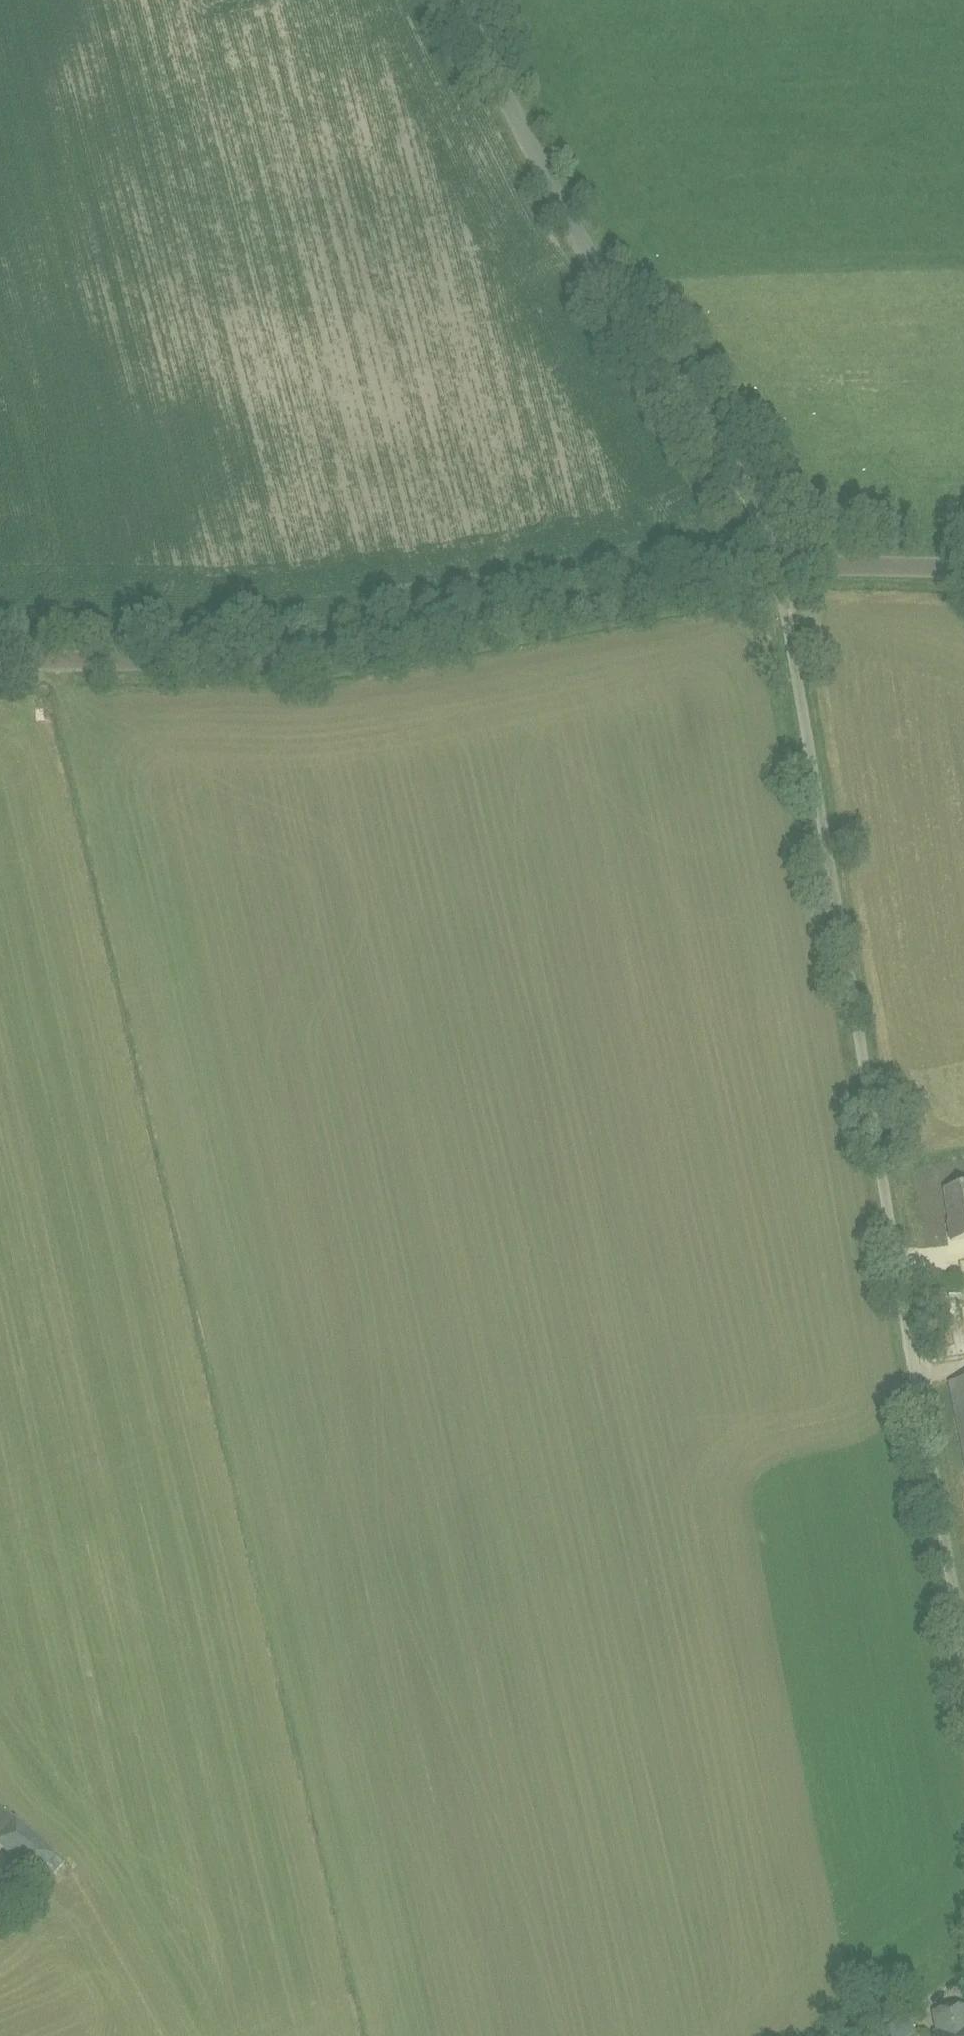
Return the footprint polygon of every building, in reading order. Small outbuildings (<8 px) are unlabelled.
[(948,1190),(953,1221),(951,1222),(953,1241),(963,1239),(963,1188),(948,1190)] [(15,1817),(0,1834),(0,1847),(35,1878),(56,1854),(15,1817)] [(935,2011),(939,2035),(937,2035),(963,2035),(963,2006),(935,2011)] [(893,2035),(909,2035),(918,2031),(908,2013),(887,2026),(893,2035)]
